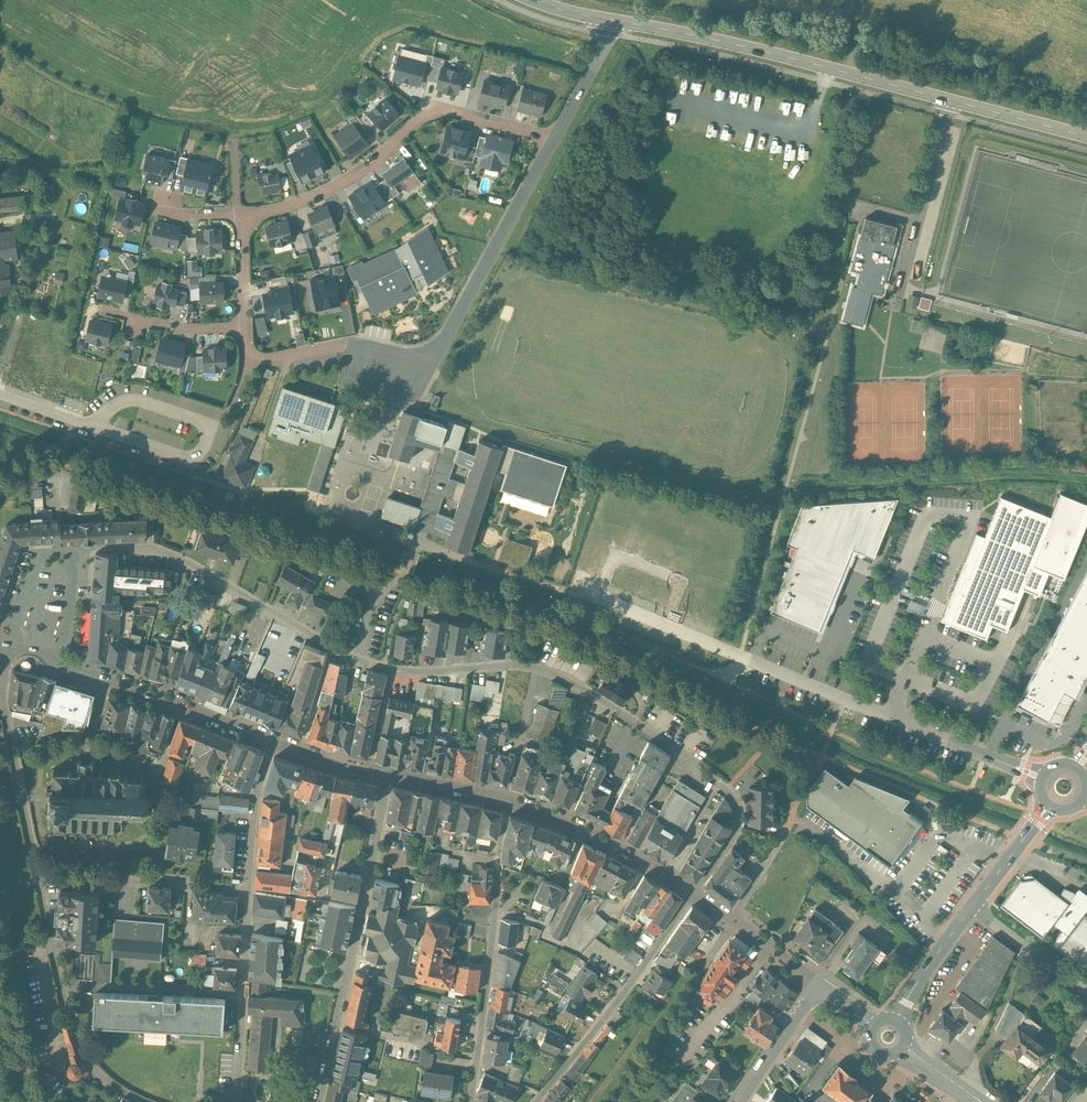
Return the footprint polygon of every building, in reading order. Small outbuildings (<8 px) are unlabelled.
[(427,54),(402,48),(400,56),(394,77),(420,84),(423,73),(425,63),(425,62),(427,54)] [(434,55),(427,54),(425,62),(425,63),(423,73),(429,75),(434,55)] [(374,62),(370,60),(366,65),(371,68),(374,62)] [(463,73),(442,67),(437,87),(444,88),(443,90),(451,92),(452,90),(458,92),(461,82),(463,81),(464,77),(463,75),(463,73)] [(491,85),(484,83),(480,99),(505,106),(510,88),(501,85),(500,83),(495,82),(494,83),(491,85)] [(547,95),(523,88),(518,109),(541,115),(547,95)] [(385,98),(380,103),(379,102),(374,107),(375,108),(369,113),(383,128),(399,114),(385,98)] [(366,127),(356,113),(349,118),(353,124),(353,123),(360,132),(366,127)] [(374,123),(365,114),(360,118),(369,128),(374,123)] [(353,124),(336,136),(351,155),(352,154),(354,154),(357,152),(357,150),(362,147),(364,147),(367,145),(368,141),(366,138),(364,138),(360,132),(353,123),(353,124)] [(455,126),(451,125),(447,127),(445,132),(446,134),(443,145),(446,146),(444,153),(462,157),(463,158),(467,144),(470,131),(456,128),(455,126)] [(513,141),(488,134),(482,157),(481,164),(500,169),(502,161),(507,162),(513,141)] [(487,138),(480,136),(477,147),(475,155),(482,157),(487,138)] [(312,144),(291,155),(301,177),(303,180),(325,170),(312,144)] [(477,147),(467,144),(463,158),(462,157),(462,159),(473,162),(475,155),(477,147)] [(171,159),(147,154),(143,173),(146,174),(144,179),(162,183),(164,178),(165,172),(168,173),(171,159)] [(190,158),(180,156),(176,173),(185,175),(189,160),(190,158)] [(422,182),(404,157),(383,172),(386,178),(393,187),(395,185),(401,181),(409,191),(422,182)] [(177,161),(171,159),(168,173),(165,172),(164,178),(173,180),(177,161)] [(189,160),(185,175),(182,188),(185,189),(185,190),(191,191),(191,190),(198,192),(198,193),(204,194),(204,193),(206,193),(207,193),(211,176),(210,176),(212,165),(189,160)] [(301,177),(293,160),(287,163),(296,180),(301,177)] [(278,171),(258,174),(261,193),(281,189),(278,171)] [(393,187),(386,178),(381,182),(393,198),(400,192),(395,185),(393,187)] [(373,182),(351,196),(363,217),(371,212),(373,212),(377,210),(378,208),(386,203),(385,202),(375,185),(373,182)] [(393,198),(381,182),(375,185),(385,202),(393,198)] [(33,195),(23,196),(25,209),(34,208),(33,195)] [(23,196),(10,197),(11,210),(25,209),(23,196)] [(0,198),(0,211),(11,210),(10,197),(0,198)] [(138,200),(129,198),(128,200),(121,199),(116,218),(124,220),(123,222),(132,224),(133,222),(140,223),(145,204),(137,202),(138,200)] [(327,206),(309,214),(316,231),(334,224),(327,206)] [(897,226),(866,217),(860,237),(861,237),(852,269),(861,272),(857,287),(857,288),(871,292),(879,294),(884,277),(879,276),(888,244),(892,245),(897,226)] [(156,220),(151,241),(176,247),(181,226),(156,220)] [(288,221),(267,227),(269,233),(267,233),(268,240),(270,240),(272,246),(293,240),(288,221)] [(354,278),(371,314),(416,293),(414,290),(452,271),(428,226),(395,248),(360,264),(359,261),(345,267),(351,280),(354,278)] [(214,228),(206,229),(206,231),(198,231),(199,251),(206,251),(207,253),(215,253),(215,250),(222,250),(222,230),(214,231),(214,228)] [(313,230),(304,233),(308,247),(317,244),(313,230)] [(0,234),(0,259),(1,259),(17,258),(15,232),(0,234)] [(1,259),(0,259),(0,293),(11,292),(9,270),(2,270),(1,259)] [(203,274),(203,265),(198,265),(198,259),(188,259),(188,274),(203,274)] [(344,264),(332,265),(333,273),(344,272),(344,264)] [(126,281),(116,279),(113,274),(98,284),(100,289),(99,295),(122,300),(124,293),(127,281),(126,281)] [(135,276),(128,274),(126,281),(127,281),(124,293),(130,295),(135,276)] [(344,274),(334,276),(335,277),(339,294),(347,293),(344,274)] [(286,275),(271,278),(272,286),(279,284),(281,291),(289,289),(286,275)] [(335,277),(322,279),(322,280),(312,282),(316,301),(315,302),(317,310),(329,307),(328,306),(340,304),(339,294),(335,277)] [(163,280),(162,286),(157,285),(154,299),(159,300),(157,306),(167,308),(168,302),(176,304),(179,290),(172,288),(173,282),(163,280)] [(224,282),(200,283),(201,301),(224,300),(224,282)] [(871,292),(857,288),(857,287),(853,286),(844,320),(845,320),(848,309),(865,314),(871,292)] [(281,291),(265,294),(266,298),(264,298),(264,302),(265,307),(267,310),(268,310),(269,314),(276,313),(277,317),(286,315),(285,311),(293,309),(289,289),(281,291)] [(187,292),(179,290),(176,304),(184,306),(187,292)] [(929,310),(932,299),(921,295),(918,306),(929,310)] [(917,299),(910,297),(908,305),(915,307),(917,299)] [(919,320),(913,318),(910,330),(916,332),(919,320)] [(397,321),(400,331),(409,328),(407,319),(397,321)] [(111,325),(91,320),(86,339),(107,344),(107,342),(108,342),(110,340),(111,337),(109,334),(111,325)] [(925,322),(919,320),(916,332),(922,334),(925,322)] [(177,342),(170,340),(169,339),(165,338),(163,339),(162,339),(157,359),(180,364),(181,364),(183,353),(185,344),(184,344),(183,342),(179,341),(177,342)] [(132,361),(137,363),(142,346),(136,344),(132,361)] [(226,349),(219,349),(219,347),(210,348),(210,349),(204,350),(205,370),(227,369),(226,349)] [(190,355),(183,353),(181,364),(180,364),(178,373),(185,374),(190,355)] [(267,369),(223,471),(225,472),(241,435),(242,435),(267,377),(270,378),(273,371),(267,369)] [(335,404),(283,387),(274,414),(275,414),(326,431),(335,404)] [(335,404),(326,431),(275,414),(269,434),(272,435),(271,436),(276,437),(299,444),(301,436),(322,443),(308,488),(320,492),(334,447),(335,447),(347,407),(335,404)] [(422,418),(404,412),(391,453),(392,453),(392,454),(394,455),(395,454),(409,459),(415,441),(422,418)] [(503,448),(502,447),(480,440),(475,454),(458,449),(465,427),(449,421),(447,426),(422,418),(415,441),(439,449),(431,475),(428,474),(424,486),(427,487),(420,508),(388,497),(382,516),(411,526),(415,527),(421,529),(433,533),(433,534),(448,539),(446,544),(469,552),(469,551),(495,469),(502,448),(503,448)] [(241,435),(225,472),(223,471),(218,469),(215,477),(214,477),(214,478),(224,482),(224,481),(227,482),(229,481),(230,483),(234,484),(235,484),(236,481),(246,485),(254,467),(244,462),(253,440),(242,435),(241,435)] [(567,465),(503,444),(502,447),(503,448),(502,448),(495,469),(506,472),(501,489),(554,506),(567,465)] [(981,534),(974,532),(939,618),(983,636),(989,622),(1006,630),(1023,588),(1039,594),(1049,570),(1063,576),(1086,517),(1086,503),(1057,491),(1047,515),(997,495),(981,534)] [(898,498),(802,504),(787,543),(793,545),(797,547),(793,556),(771,611),(819,630),(852,547),(856,549),(874,556),(878,547),(898,498)] [(57,519),(32,520),(32,522),(33,542),(54,541),(54,544),(58,544),(62,543),(61,524),(61,518),(57,519)] [(147,519),(114,520),(115,540),(148,539),(147,519)] [(114,520),(96,522),(98,541),(115,540),(114,520)] [(0,542),(0,593),(3,594),(9,578),(11,573),(22,543),(33,542),(32,522),(7,523),(0,542)] [(96,522),(79,523),(80,543),(98,541),(96,522)] [(61,524),(62,543),(62,544),(80,543),(79,523),(61,524)] [(238,542),(202,530),(195,548),(233,561),(235,553),(239,543),(238,542)] [(533,547),(505,538),(498,559),(526,568),(533,547)] [(253,544),(239,539),(238,542),(239,543),(235,553),(249,557),(253,544)] [(797,547),(793,545),(789,554),(793,556),(797,547)] [(121,554),(97,552),(94,597),(122,599),(123,592),(156,595),(157,591),(173,592),(174,569),(120,565),(121,554)] [(313,582),(287,566),(278,581),(293,590),(287,601),(298,608),(301,603),(308,590),(313,582)] [(1022,694),(1017,704),(1048,720),(1063,691),(1074,697),(1084,678),(1086,673),(1086,571),(1022,694)] [(199,587),(189,583),(184,596),(193,600),(199,587)] [(205,590),(199,587),(193,600),(200,603),(200,602),(205,591),(205,590)] [(308,590),(301,603),(307,606),(313,595),(314,594),(308,590)] [(217,596),(205,591),(200,602),(212,607),(217,596)] [(313,595),(307,606),(306,607),(329,616),(334,603),(313,595)] [(424,603),(411,601),(409,614),(423,616),(424,603)] [(136,607),(126,605),(125,611),(123,611),(122,632),(122,633),(124,633),(131,634),(132,633),(135,611),(136,607)] [(156,607),(141,606),(141,615),(154,615),(157,607),(156,607)] [(121,610),(92,609),(88,658),(107,663),(108,654),(110,654),(112,641),(114,632),(122,632),(123,611),(121,610)] [(470,626),(431,619),(425,651),(445,654),(446,649),(465,652),(470,626)] [(262,625),(255,622),(251,633),(257,636),(258,636),(262,625)] [(512,625),(506,622),(503,628),(510,631),(512,625)] [(211,629),(206,642),(212,645),(218,632),(211,629)] [(507,637),(485,631),(479,651),(501,658),(507,637)] [(131,634),(124,633),(121,643),(129,645),(131,634)] [(131,634),(129,645),(124,668),(141,673),(146,651),(140,650),(141,645),(140,645),(142,635),(132,633),(131,634)] [(251,633),(245,648),(240,661),(244,662),(249,665),(255,652),(252,651),(257,636),(251,633)] [(405,635),(398,634),(396,655),(412,657),(414,636),(405,634),(405,635)] [(152,645),(148,644),(146,651),(141,673),(150,676),(155,657),(158,641),(159,638),(153,636),(152,645)] [(172,639),(160,636),(159,638),(158,641),(155,657),(150,676),(176,684),(177,684),(188,648),(189,640),(184,638),(184,641),(173,638),(172,639)] [(230,637),(220,660),(225,662),(234,639),(230,637)] [(121,643),(112,641),(110,654),(108,654),(107,663),(124,668),(129,645),(121,643)] [(212,645),(206,642),(203,648),(200,655),(208,658),(213,646),(212,645)] [(327,653),(304,643),(298,656),(323,666),(327,653)] [(203,648),(189,644),(188,648),(177,684),(176,684),(176,685),(177,685),(186,689),(196,663),(200,655),(203,648)] [(257,653),(247,676),(254,679),(259,669),(260,669),(265,656),(257,653)] [(323,666),(298,656),(290,674),(301,678),(297,689),(292,703),(309,711),(323,666)] [(236,669),(221,703),(229,707),(240,682),(244,673),(240,671),(244,662),(240,661),(236,669)] [(215,671),(207,667),(197,693),(207,697),(224,664),(220,662),(215,671)] [(331,662),(318,703),(320,704),(317,712),(307,739),(321,744),(330,717),(328,716),(330,710),(331,706),(332,702),(333,694),(338,673),(339,665),(331,662)] [(207,667),(196,663),(186,689),(197,693),(207,667)] [(224,664),(207,697),(215,701),(221,703),(236,669),(224,664)] [(32,672),(14,668),(13,668),(9,701),(22,703),(34,705),(44,676),(43,676),(42,675),(43,675),(36,674),(37,671),(32,670),(32,672)] [(387,675),(368,670),(363,693),(382,697),(387,675)] [(348,675),(338,673),(333,694),(345,696),(348,675)] [(301,678),(290,674),(287,682),(295,685),(294,688),(297,689),(301,678)] [(631,689),(607,674),(598,689),(622,704),(631,689)] [(57,680),(44,676),(34,705),(32,710),(39,713),(44,697),(50,699),(57,681),(57,680)] [(500,682),(487,680),(486,686),(485,692),(493,693),(498,694),(500,682)] [(96,693),(57,681),(50,699),(43,722),(47,724),(44,733),(63,727),(63,726),(85,727),(87,721),(88,721),(88,722),(89,722),(94,699),(96,693)] [(253,688),(240,682),(229,707),(242,712),(250,695),(253,688)] [(437,684),(427,683),(424,694),(424,697),(435,699),(437,684)] [(456,687),(437,684),(436,697),(454,700),(456,687)] [(486,686),(473,684),(470,700),(483,702),(485,692),(486,686)] [(548,707),(539,704),(529,737),(547,743),(552,731),(559,712),(561,708),(565,696),(567,691),(555,686),(548,707)] [(463,688),(456,687),(454,700),(461,701),(463,688)] [(493,693),(485,692),(483,702),(487,703),(488,697),(492,697),(493,693)] [(382,697),(363,693),(358,715),(356,724),(357,724),(351,753),(368,758),(382,697)] [(415,703),(408,735),(411,735),(406,766),(423,770),(426,756),(430,739),(435,699),(424,697),(424,694),(417,693),(415,703)] [(250,695),(242,712),(279,728),(286,710),(250,695)] [(577,700),(565,696),(561,708),(573,712),(577,700)] [(132,703),(109,697),(101,726),(125,732),(132,703)] [(415,703),(390,697),(387,711),(387,712),(382,733),(376,759),(405,766),(406,766),(411,735),(408,735),(415,703)] [(22,703),(9,701),(11,708),(20,710),(22,703)] [(34,705),(22,703),(20,710),(32,712),(32,710),(34,705)] [(148,708),(132,703),(125,732),(141,735),(148,708)] [(309,711),(292,703),(289,711),(286,710),(279,728),(301,737),(311,711),(309,711)] [(164,713),(149,708),(148,708),(141,735),(149,737),(145,752),(158,757),(162,750),(152,746),(164,713)] [(164,713),(152,746),(162,750),(163,750),(174,716),(164,713)] [(341,720),(334,749),(350,753),(356,724),(344,721),(345,715),(342,715),(341,720)] [(332,717),(330,717),(321,744),(334,749),(341,720),(332,717)] [(608,724),(595,718),(588,732),(602,738),(608,724)] [(181,719),(168,752),(188,758),(192,747),(188,746),(189,742),(194,744),(200,726),(181,719)] [(490,729),(480,728),(476,751),(472,779),(488,781),(490,769),(493,750),(494,750),(496,743),(499,723),(491,722),(490,729)] [(508,725),(499,723),(496,743),(504,744),(508,725)] [(235,741),(200,726),(194,744),(191,750),(200,754),(195,767),(212,774),(220,754),(228,758),(235,741)] [(448,738),(436,736),(432,757),(426,756),(423,770),(441,773),(447,745),(448,738)] [(250,747),(235,741),(228,758),(225,765),(228,766),(230,768),(225,780),(234,785),(250,747)] [(633,785),(627,782),(615,805),(632,814),(636,807),(635,806),(636,804),(641,807),(670,755),(649,742),(641,757),(646,760),(633,785)] [(458,747),(447,745),(441,773),(454,775),(458,753),(458,747)] [(545,751),(525,745),(522,754),(513,787),(533,792),(540,768),(545,751)] [(596,749),(590,747),(588,752),(573,745),(566,762),(562,775),(553,800),(570,807),(596,749)] [(250,747),(234,785),(250,789),(264,752),(250,747)] [(476,751),(458,747),(458,753),(454,775),(472,779),(476,751)] [(509,756),(494,754),(491,769),(490,769),(488,781),(507,785),(515,754),(510,753),(509,756)] [(304,766),(274,756),(265,786),(285,793),(285,792),(288,782),(298,786),(295,793),(296,793),(306,767),(305,766),(305,767),(305,766),(304,766)] [(547,770),(540,768),(533,792),(552,799),(560,774),(562,775),(566,762),(551,757),(547,770)] [(86,760),(81,760),(81,758),(80,758),(80,760),(78,760),(78,761),(80,761),(80,765),(78,765),(78,766),(80,766),(79,771),(72,770),(72,767),(70,767),(70,770),(56,769),(54,767),(53,768),(55,771),(54,783),(52,782),(52,786),(51,787),(47,787),(47,790),(51,790),(50,797),(50,806),(46,805),(46,808),(49,808),(51,810),(51,813),(53,813),(52,825),(50,827),(52,828),(54,827),(67,827),(67,831),(69,831),(69,827),(77,828),(77,831),(79,831),(82,831),(87,831),(87,832),(89,832),(89,828),(97,829),(97,832),(99,832),(99,829),(107,829),(107,833),(109,833),(109,829),(115,830),(116,833),(118,832),(117,829),(122,825),(125,826),(126,824),(123,823),(123,816),(126,815),(126,812),(131,813),(131,816),(133,816),(133,813),(142,813),(143,816),(145,816),(144,812),(149,808),(152,809),(153,808),(150,806),(151,800),(154,798),(153,796),(150,798),(145,793),(147,790),(145,789),(146,785),(149,784),(148,783),(145,784),(142,780),(143,777),(141,776),(140,779),(135,779),(135,776),(134,776),(133,779),(128,779),(128,777),(127,775),(125,775),(123,776),(123,777),(120,773),(121,770),(119,770),(118,773),(112,772),(112,769),(110,769),(110,772),(102,772),(102,769),(100,768),(100,772),(93,771),(93,767),(95,767),(95,766),(93,765),(93,761),(95,761),(95,760),(93,760),(93,758),(92,758),(92,760),(86,760)] [(185,763),(170,758),(162,781),(177,787),(185,763)] [(606,767),(596,763),(585,787),(585,788),(575,809),(596,820),(596,819),(596,818),(603,804),(609,792),(597,786),(606,767)] [(306,767),(296,793),(309,798),(318,770),(306,767)] [(909,798),(855,776),(849,786),(847,784),(846,783),(836,776),(835,775),(826,769),(825,768),(824,769),(825,769),(819,778),(818,777),(818,778),(818,779),(813,784),(812,785),(813,786),(808,792),(807,793),(807,794),(807,804),(807,805),(808,806),(811,807),(811,808),(812,809),(812,808),(822,816),(823,817),(833,824),(834,825),(844,832),(845,833),(846,833),(856,840),(855,840),(856,841),(857,841),(867,848),(866,848),(868,849),(878,856),(878,857),(879,857),(889,865),(890,866),(891,865),(897,856),(898,855),(901,850),(902,850),(902,849),(906,844),(907,843),(913,834),(914,833),(921,823),(922,822),(921,821),(911,814),(910,813),(909,813),(902,808),(909,798)] [(336,776),(318,770),(309,798),(311,798),(316,800),(317,800),(319,792),(332,795),(336,776)] [(355,779),(336,776),(332,795),(332,796),(333,796),(329,817),(335,818),(346,820),(349,804),(350,798),(355,779)] [(379,784),(355,779),(350,798),(349,804),(357,806),(358,800),(374,804),(379,784)] [(679,779),(657,814),(649,830),(640,846),(667,863),(682,836),(702,801),(706,796),(679,779)] [(413,791),(394,786),(387,818),(407,823),(413,791)] [(745,805),(747,808),(747,824),(773,824),(773,786),(748,786),(747,803),(745,805)] [(424,793),(413,791),(407,823),(406,824),(416,827),(424,793)] [(441,797),(424,793),(416,827),(434,831),(438,813),(441,797)] [(219,797),(193,794),(191,806),(202,807),(219,809),(221,798),(219,798),(219,797)] [(250,798),(221,796),(221,798),(219,809),(248,811),(250,798)] [(461,802),(441,797),(438,813),(446,815),(444,825),(456,828),(461,802)] [(728,801),(725,797),(714,812),(715,812),(732,816),(733,814),(732,810),(730,805),(728,801)] [(316,800),(311,798),(308,807),(314,808),(316,800)] [(280,801),(263,799),(259,835),(284,837),(286,825),(287,813),(279,812),(280,801)] [(483,807),(461,802),(456,828),(455,831),(477,835),(483,807)] [(613,809),(603,804),(596,818),(596,819),(596,820),(605,824),(613,809)] [(632,814),(615,805),(613,809),(605,824),(605,825),(621,835),(622,834),(621,834),(632,814)] [(191,806),(189,806),(188,820),(201,823),(201,821),(202,807),(191,806)] [(219,809),(202,807),(201,821),(218,823),(219,809)] [(502,812),(483,807),(477,835),(490,837),(497,838),(502,812)] [(657,814),(645,807),(636,823),(649,830),(657,814)] [(295,814),(287,813),(286,825),(293,826),(295,814)] [(534,822),(510,815),(504,845),(503,858),(512,861),(515,849),(526,853),(529,840),(534,822)] [(324,834),(322,841),(327,842),(328,842),(335,818),(329,817),(328,817),(324,834)] [(711,818),(680,871),(696,882),(730,829),(711,818)] [(560,832),(534,822),(529,840),(531,840),(530,843),(547,849),(548,846),(554,848),(552,854),(553,854),(560,832)] [(193,825),(180,823),(179,825),(171,824),(167,852),(195,856),(199,829),(193,828),(193,825)] [(649,830),(636,823),(628,838),(640,846),(649,830)] [(753,832),(743,827),(740,835),(750,839),(753,832)] [(236,832),(217,830),(214,863),(223,864),(223,869),(233,870),(236,832)] [(415,834),(401,830),(399,838),(413,841),(415,834)] [(576,839),(560,832),(553,854),(551,860),(551,861),(565,868),(571,855),(569,854),(576,839)] [(284,837),(259,835),(256,862),(281,865),(284,837)] [(490,837),(477,835),(476,843),(479,843),(489,845),(490,837)] [(318,841),(300,838),(300,839),(301,839),(299,847),(298,847),(298,848),(297,857),(296,857),(296,858),(294,868),(294,867),(294,868),(294,869),(293,875),(292,877),(292,878),(290,888),(289,890),(316,893),(317,891),(316,891),(318,884),(318,883),(320,874),(321,873),(320,873),(322,864),(323,864),(323,863),(322,863),(324,854),(325,854),(325,853),(327,843),(327,842),(322,841),(318,841)] [(489,845),(479,843),(478,852),(488,854),(489,845)] [(606,854),(583,843),(580,849),(571,872),(572,872),(569,878),(578,882),(576,887),(585,892),(593,877),(606,854)] [(745,858),(732,848),(718,867),(726,873),(732,866),(736,869),(737,868),(745,858)] [(440,852),(431,850),(428,871),(436,873),(440,852)] [(449,854),(442,853),(440,864),(446,866),(448,857),(449,854)] [(623,863),(606,854),(593,877),(598,880),(597,882),(609,889),(623,863)] [(459,859),(448,857),(446,866),(445,870),(456,872),(459,859)] [(638,871),(623,863),(609,889),(607,893),(614,897),(617,892),(624,896),(638,871)] [(732,866),(726,873),(718,867),(712,876),(711,876),(704,886),(731,906),(752,877),(743,871),(742,873),(737,868),(736,869),(732,866)] [(493,868),(481,867),(481,872),(475,871),(473,871),(472,871),(471,882),(492,883),(493,868)] [(362,875),(337,870),(335,879),(332,879),(330,887),(333,888),(332,894),(357,899),(362,875)] [(293,875),(257,871),(255,886),(289,890),(290,888),(292,878),(292,877),(293,875)] [(456,872),(454,884),(466,887),(469,875),(456,872)] [(646,874),(624,907),(633,914),(641,902),(646,905),(661,884),(646,874)] [(1047,886),(1039,879),(1037,878),(1035,877),(1034,878),(1022,880),(1021,879),(1019,881),(1019,880),(1018,882),(1011,892),(1010,892),(1009,893),(1010,893),(1001,904),(1001,905),(1001,906),(1002,906),(1011,913),(1010,913),(1012,914),(1021,920),(1021,921),(1022,922),(1031,928),(1031,929),(1032,930),(1033,929),(1042,936),(1041,937),(1042,937),(1043,937),(1054,923),(1069,902),(1059,895),(1059,894),(1058,893),(1057,894),(1048,886),(1047,885),(1047,886)] [(399,884),(376,878),(371,902),(375,902),(384,904),(396,904),(399,884)] [(420,881),(406,878),(404,888),(407,889),(408,884),(419,887),(420,881)] [(578,882),(569,878),(566,886),(575,890),(576,887),(578,882)] [(565,888),(543,880),(535,897),(544,900),(540,910),(548,912),(551,903),(557,905),(565,888)] [(424,882),(423,890),(432,892),(434,883),(424,882)] [(492,883),(471,882),(470,902),(490,903),(492,883)] [(646,905),(639,914),(645,918),(648,913),(653,916),(671,890),(661,884),(646,905)] [(171,888),(149,886),(147,907),(169,909),(171,888)] [(575,890),(553,935),(562,939),(585,892),(576,887),(575,890)] [(1086,894),(1080,890),(1080,889),(1079,889),(1079,890),(1078,889),(1078,890),(1070,901),(1069,901),(1069,902),(1054,923),(1054,924),(1055,923),(1069,934),(1058,947),(1057,948),(1058,948),(1057,948),(1058,949),(1066,955),(1067,956),(1075,962),(1076,963),(1084,968),(1083,969),(1085,970),(1085,969),(1086,971),(1086,895),(1086,894)] [(99,893),(60,890),(59,904),(57,904),(56,923),(58,923),(57,939),(96,942),(99,893)] [(224,893),(195,890),(193,917),(235,921),(237,900),(223,898),(224,893)] [(653,916),(651,918),(663,926),(682,897),(671,890),(653,916)] [(286,897),(255,892),(253,912),(283,917),(286,897)] [(307,899),(300,898),(296,920),(304,921),(307,899)] [(356,905),(325,901),(316,943),(339,948),(340,944),(347,946),(356,905)] [(417,922),(398,917),(397,917),(400,904),(395,905),(396,904),(384,904),(375,902),(374,904),(379,905),(377,915),(369,913),(365,933),(370,934),(370,935),(365,954),(367,955),(367,957),(371,958),(368,973),(371,974),(369,982),(372,982),(377,983),(379,976),(384,977),(384,978),(404,983),(404,979),(414,982),(415,978),(451,986),(456,963),(441,960),(443,952),(451,953),(455,934),(447,933),(450,923),(428,918),(425,928),(418,927),(419,924),(417,924),(417,922)] [(693,906),(666,943),(673,948),(685,957),(687,954),(691,948),(711,920),(712,921),(713,919),(692,905),(692,906),(693,906)] [(834,922),(816,908),(809,917),(802,927),(804,928),(795,939),(805,947),(802,951),(819,963),(844,930),(834,923),(834,922)] [(607,922),(597,913),(588,923),(599,932),(607,922)] [(635,920),(624,913),(620,918),(631,926),(635,920)] [(645,918),(643,920),(648,923),(651,918),(653,916),(648,913),(645,918)] [(631,926),(628,931),(633,935),(643,920),(645,918),(639,914),(635,920),(631,926)] [(118,916),(113,955),(161,960),(165,921),(136,917),(118,916)] [(276,932),(287,933),(288,920),(277,918),(276,932)] [(631,926),(620,918),(617,924),(628,931),(631,926)] [(663,926),(651,918),(648,923),(639,936),(651,944),(663,926)] [(519,922),(501,919),(498,942),(516,945),(519,922)] [(472,925),(460,922),(457,935),(469,937),(472,925)] [(542,930),(533,926),(530,933),(539,937),(542,930)] [(242,935),(218,933),(217,954),(240,956),(242,935)] [(283,939),(253,933),(250,977),(266,980),(276,982),(277,973),(281,974),(283,939)] [(886,952),(859,933),(850,945),(856,949),(843,968),(858,978),(872,957),(879,962),(886,952)] [(993,935),(955,988),(960,992),(961,991),(986,1009),(985,1009),(988,1010),(1014,951),(993,935)] [(729,940),(714,960),(702,980),(705,982),(700,989),(712,997),(713,996),(720,1001),(734,983),(735,984),(740,978),(739,977),(752,959),(745,954),(746,952),(729,940)] [(625,943),(618,953),(624,957),(631,947),(625,943)] [(666,943),(654,960),(658,963),(658,962),(668,970),(677,957),(670,952),(673,948),(666,943)] [(641,954),(631,947),(624,957),(634,964),(641,954)] [(695,950),(691,948),(687,954),(691,957),(695,950)] [(523,953),(515,950),(512,957),(521,960),(523,953)] [(207,954),(193,953),(192,966),(206,967),(207,954)] [(512,957),(498,953),(494,984),(510,989),(521,960),(512,957)] [(585,961),(578,956),(575,960),(582,965),(585,961)] [(668,970),(658,962),(658,963),(654,968),(665,975),(668,970)] [(480,967),(459,964),(455,989),(456,989),(456,988),(464,989),(464,990),(476,991),(480,967)] [(585,965),(576,979),(574,978),(568,986),(570,987),(568,991),(580,999),(584,992),(588,994),(595,983),(592,981),(597,973),(585,965)] [(237,968),(213,966),(213,974),(215,974),(214,986),(236,987),(237,968)] [(665,975),(654,968),(645,981),(645,982),(656,989),(664,994),(673,981),(665,975)] [(780,979),(767,969),(759,980),(756,978),(750,986),(766,998),(780,979)] [(368,973),(356,971),(346,1018),(358,1020),(357,1024),(368,1027),(369,1023),(363,1021),(372,982),(369,982),(371,974),(368,973)] [(568,982),(554,974),(552,978),(550,976),(547,981),(563,991),(568,982)] [(304,999),(265,996),(266,980),(253,978),(253,979),(254,979),(252,995),(249,995),(248,1010),(254,1010),(249,1068),(268,1069),(273,1012),(284,1013),(283,1022),(302,1024),(304,1009),(305,1001),(304,1001),(304,999)] [(796,991),(781,980),(769,996),(783,1008),(796,991)] [(656,989),(645,982),(641,988),(652,995),(656,989)] [(510,989),(494,984),(490,1005),(504,1010),(510,1011),(512,1000),(514,990),(510,989)] [(522,994),(514,990),(512,1000),(519,1002),(522,994)] [(225,999),(95,991),(94,1023),(223,1030),(225,999)] [(762,998),(753,991),(746,998),(757,1005),(762,998)] [(986,1009),(961,991),(960,992),(951,1005),(952,1005),(947,1012),(962,1023),(966,1017),(975,1023),(985,1009),(986,1009)] [(457,997),(442,994),(438,1011),(445,1012),(447,1002),(456,1004),(457,997)] [(587,1009),(570,1000),(563,1013),(581,1022),(587,1009)] [(1042,1028),(1008,1003),(996,1029),(1008,1039),(1018,1025),(1035,1037),(1042,1028)] [(504,1010),(490,1005),(486,1024),(512,1032),(516,1023),(502,1018),(504,1010)] [(773,1015),(759,1006),(743,1030),(765,1044),(777,1027),(776,1024),(770,1020),(773,1015)] [(947,1012),(943,1009),(928,1029),(937,1036),(939,1033),(950,1040),(962,1024),(947,1012)] [(426,1017),(400,1010),(396,1012),(393,1027),(395,1030),(409,1034),(409,1035),(409,1036),(410,1037),(411,1038),(412,1038),(413,1039),(414,1038),(415,1038),(416,1037),(417,1036),(422,1037),(425,1035),(428,1020),(426,1017)] [(461,1019),(437,1015),(435,1024),(440,1025),(446,1026),(444,1032),(458,1034),(461,1019)] [(75,1037),(68,1018),(66,1018),(62,1019),(68,1040),(75,1037)] [(534,1021),(527,1018),(522,1030),(529,1033),(534,1021)] [(548,1028),(534,1021),(529,1033),(529,1034),(530,1035),(531,1034),(537,1038),(541,1030),(546,1032),(548,1028)] [(964,1022),(954,1038),(959,1041),(954,1048),(961,1053),(972,1036),(978,1040),(982,1034),(964,1022)] [(594,1041),(583,1052),(590,1057),(598,1046),(611,1027),(608,1024),(594,1041)] [(1035,1037),(1018,1025),(1008,1039),(1002,1047),(1035,1072),(1052,1050),(1035,1037)] [(145,1042),(167,1042),(167,1029),(145,1028),(145,1042)] [(366,1034),(343,1028),(332,1074),(352,1078),(356,1079),(366,1034)] [(565,1036),(548,1028),(546,1032),(540,1045),(557,1052),(565,1036)] [(808,1029),(794,1047),(786,1058),(794,1063),(795,1064),(796,1061),(807,1069),(818,1053),(826,1043),(826,1042),(808,1029)] [(438,1033),(437,1033),(435,1044),(442,1045),(442,1046),(456,1048),(458,1034),(444,1032),(444,1034),(438,1033)] [(500,1035),(494,1034),(494,1037),(487,1036),(484,1059),(504,1061),(506,1048),(507,1049),(508,1039),(500,1038),(500,1035)] [(1075,1052),(1086,1061),(1086,1036),(1075,1052)] [(75,1037),(68,1040),(74,1064),(72,1065),(71,1066),(70,1066),(70,1068),(69,1069),(70,1070),(70,1071),(70,1072),(71,1073),(72,1074),(73,1074),(75,1075),(76,1075),(78,1074),(85,1079),(90,1075),(87,1070),(83,1062),(78,1052),(81,1052),(75,1037)] [(832,1047),(826,1043),(818,1053),(824,1057),(832,1047)] [(726,1057),(713,1049),(707,1057),(717,1064),(719,1061),(722,1063),(726,1057)] [(434,1053),(421,1051),(419,1065),(432,1067),(434,1053)] [(583,1051),(572,1065),(567,1072),(575,1078),(590,1057),(583,1052),(583,1051)] [(717,1064),(703,1085),(720,1096),(725,1087),(729,1090),(740,1074),(722,1063),(719,1061),(717,1064)] [(807,1069),(796,1061),(795,1064),(794,1063),(793,1065),(804,1073),(807,1069)] [(524,1067),(513,1062),(507,1077),(519,1081),(524,1067)] [(855,1078),(857,1076),(854,1074),(854,1073),(848,1069),(839,1063),(823,1085),(846,1101),(879,1101),(880,1100),(878,1099),(876,1098),(875,1099),(869,1095),(872,1090),(855,1078)] [(376,1073),(365,1070),(363,1077),(375,1079),(376,1073)] [(454,1075),(425,1070),(421,1091),(451,1096),(454,1075)] [(502,1079),(485,1072),(477,1090),(479,1091),(494,1097),(502,1079)] [(799,1084),(789,1072),(784,1076),(794,1088),(799,1084)] [(1055,1073),(1040,1093),(1049,1100),(1050,1101),(1061,1101),(1073,1086),(1055,1073)] [(332,1074),(325,1101),(340,1101),(344,1087),(350,1089),(352,1078),(332,1074)] [(572,1082),(564,1075),(561,1079),(569,1085),(572,1082)] [(356,1079),(352,1078),(350,1089),(350,1090),(357,1092),(360,1080),(356,1079)] [(502,1079),(494,1097),(497,1099),(505,1101),(512,1101),(518,1086),(502,1079)] [(545,1098),(549,1101),(556,1101),(569,1085),(561,1079),(545,1098)] [(700,1092),(687,1081),(682,1087),(687,1091),(693,1096),(696,1098),(700,1092)] [(671,1101),(673,1101),(678,1101),(687,1091),(682,1087),(671,1101)] [(777,1087),(767,1101),(769,1101),(798,1101),(792,1098),(777,1087)] [(357,1092),(350,1090),(348,1098),(357,1100),(358,1096),(356,1096),(357,1092)] [(375,1091),(374,1096),(373,1101),(386,1101),(388,1094),(375,1091)] [(479,1091),(477,1101),(496,1101),(497,1099),(494,1097),(479,1091)] [(678,1101),(689,1101),(693,1096),(687,1091),(678,1101)] [(894,1094),(888,1101),(905,1101),(894,1094)]
